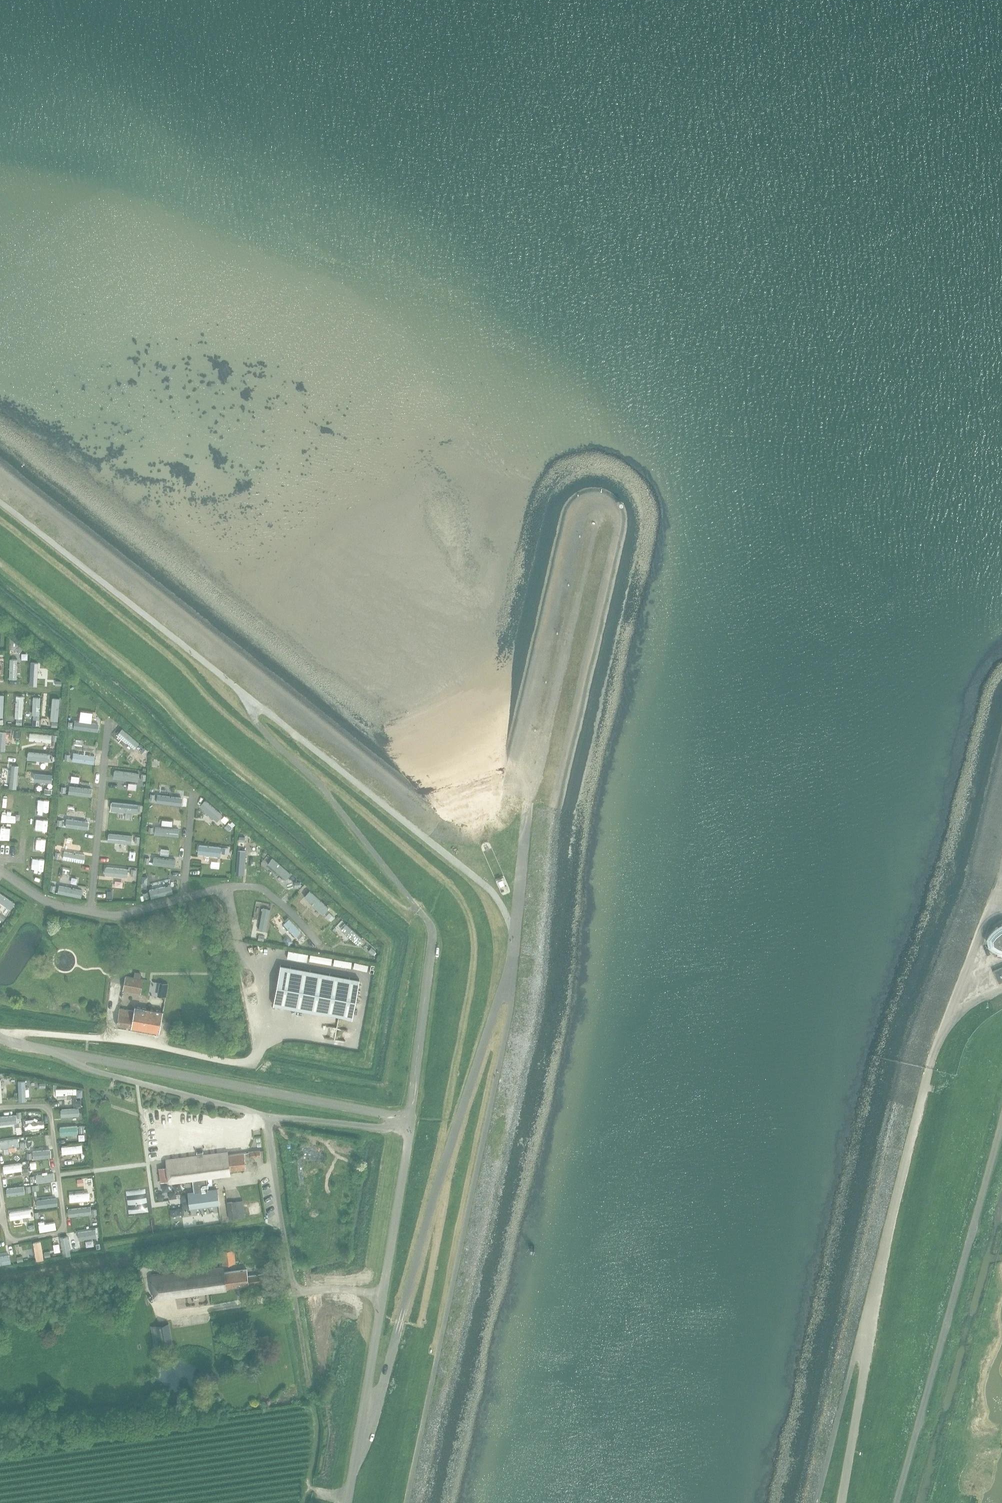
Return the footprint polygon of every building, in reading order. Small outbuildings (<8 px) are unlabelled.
[(19,644),(15,649),(19,653),(23,648),(19,644)] [(46,676),(47,653),(39,653),(38,676),(46,676)] [(30,710),(31,686),(24,685),(22,709),(30,710)] [(67,708),(68,686),(60,686),(59,707),(67,708)] [(48,705),(48,688),(40,688),(39,705),(48,705)] [(87,722),(104,722),(104,714),(87,713),(87,722)] [(131,736),(135,731),(126,723),(122,728),(131,736)] [(62,753),(62,744),(43,743),(42,752),(62,753)] [(80,745),(80,753),(102,755),(103,746),(80,745)] [(60,772),(61,764),(40,763),(40,771),(60,772)] [(99,786),(100,778),(77,777),(77,784),(99,786)] [(164,786),(164,795),(189,794),(189,785),(164,786)] [(11,788),(10,799),(20,799),(21,788),(11,788)] [(213,791),(208,796),(224,812),(229,807),(213,791)] [(45,805),(57,805),(57,794),(46,793),(45,805)] [(9,803),(9,814),(20,815),(21,803),(9,803)] [(65,818),(75,819),(76,809),(66,808),(65,818)] [(97,810),(78,809),(77,820),(96,821),(97,810)] [(46,811),(45,819),(54,820),(55,812),(46,811)] [(163,826),(186,828),(186,818),(164,817),(163,826)] [(19,830),(20,820),(8,819),(7,829),(19,830)] [(53,841),(54,831),(41,830),(41,841),(53,841)] [(245,860),(252,860),(253,840),(246,840),(245,860)] [(276,855),(293,870),(299,863),(282,848),(276,855)] [(52,854),(42,854),(42,864),(51,865),(52,854)] [(76,872),(78,860),(70,859),(68,871),(76,872)] [(136,868),(136,859),(112,860),(113,869),(136,868)] [(89,888),(90,881),(67,875),(65,882),(89,888)] [(179,877),(158,882),(160,889),(181,884),(179,877)] [(5,883),(1,889),(18,900),(22,894),(5,883)] [(324,928),(329,924),(319,913),(314,917),(324,928)] [(367,937),(373,931),(355,913),(349,919),(367,937)] [(998,926),(993,930),(989,935),(986,941),(991,945),(996,948),(995,951),(998,952),(1001,953),(1001,924),(998,926)] [(353,952),(353,960),(369,961),(369,953),(353,952)] [(359,979),(280,965),(273,1005),(352,1019),(359,979)] [(993,970),(999,982),(1001,981),(1001,967),(999,968),(998,968),(993,970)] [(140,979),(140,978),(141,972),(135,971),(134,978),(126,976),(123,990),(141,993),(143,979),(140,979)] [(160,982),(158,995),(165,997),(168,983),(160,982)] [(159,1032),(163,1011),(135,1006),(134,1011),(119,1009),(116,1025),(159,1032)] [(2,1068),(2,1092),(10,1092),(9,1067),(2,1068)] [(35,1070),(26,1070),(26,1091),(35,1091),(35,1070)] [(89,1132),(69,1136),(71,1146),(91,1142),(89,1132)] [(251,1158),(261,1157),(260,1150),(250,1151),(251,1158)] [(227,1151),(220,1152),(223,1175),(230,1174),(230,1170),(245,1168),(244,1152),(228,1155),(227,1151)] [(220,1152),(165,1159),(166,1167),(158,1168),(160,1181),(168,1180),(168,1182),(193,1179),(194,1193),(188,1194),(190,1210),(220,1207),(218,1190),(208,1191),(206,1177),(223,1175),(220,1152)] [(78,1187),(78,1196),(100,1196),(99,1187),(78,1187)] [(296,1187),(291,1188),(294,1200),(300,1198),(296,1187)] [(20,1209),(40,1208),(40,1200),(20,1200),(20,1209)] [(237,1201),(227,1202),(229,1218),(239,1217),(237,1201)] [(260,1201),(248,1203),(250,1215),(263,1213),(260,1201)] [(91,1233),(106,1230),(103,1219),(88,1222),(91,1233)] [(222,1264),(235,1263),(233,1248),(220,1250),(222,1264)] [(273,1263),(262,1264),(263,1271),(274,1270),(273,1263)] [(226,1288),(265,1283),(264,1274),(248,1276),(247,1269),(224,1271),(223,1265),(152,1274),(155,1299),(226,1290),(226,1288)] [(172,1343),(169,1322),(151,1325),(154,1346),(172,1343)]
